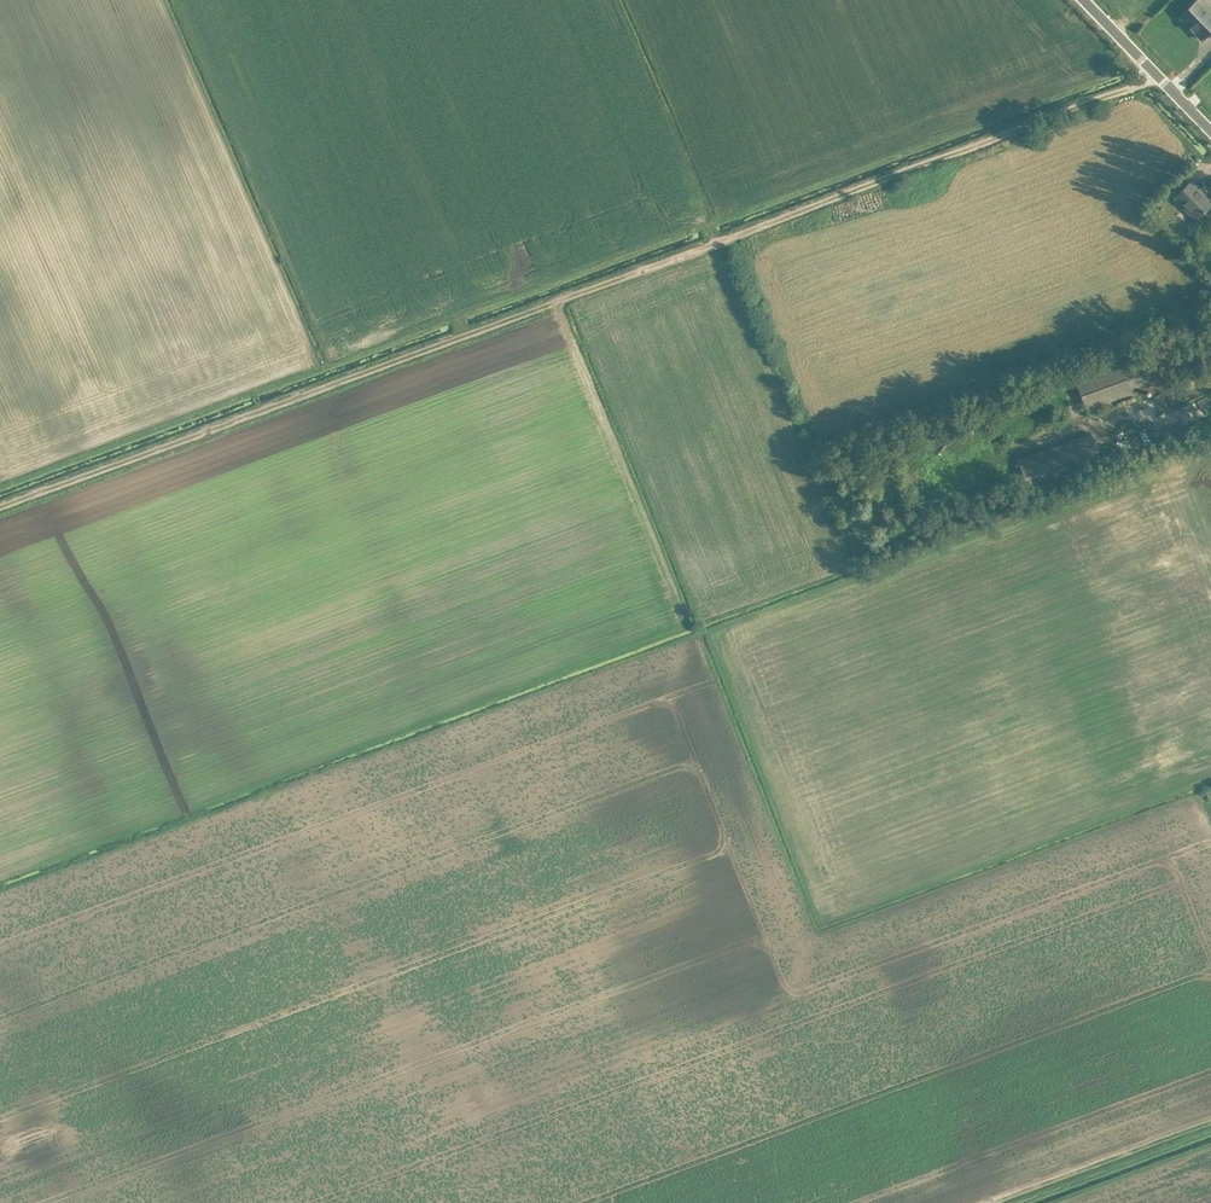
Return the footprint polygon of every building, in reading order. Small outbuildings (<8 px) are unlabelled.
[(1180,16),(1202,39),(1209,32),(1210,34),(1210,17),(1196,1),(1180,16)] [(1196,219),(1210,205),(1210,201),(1191,181),(1174,197),(1196,219)] [(1087,413),(1210,367),(1210,329),(1121,363),(1075,379),(1087,413)] [(1103,465),(1091,432),(1018,459),(1030,492),(1103,465)]
